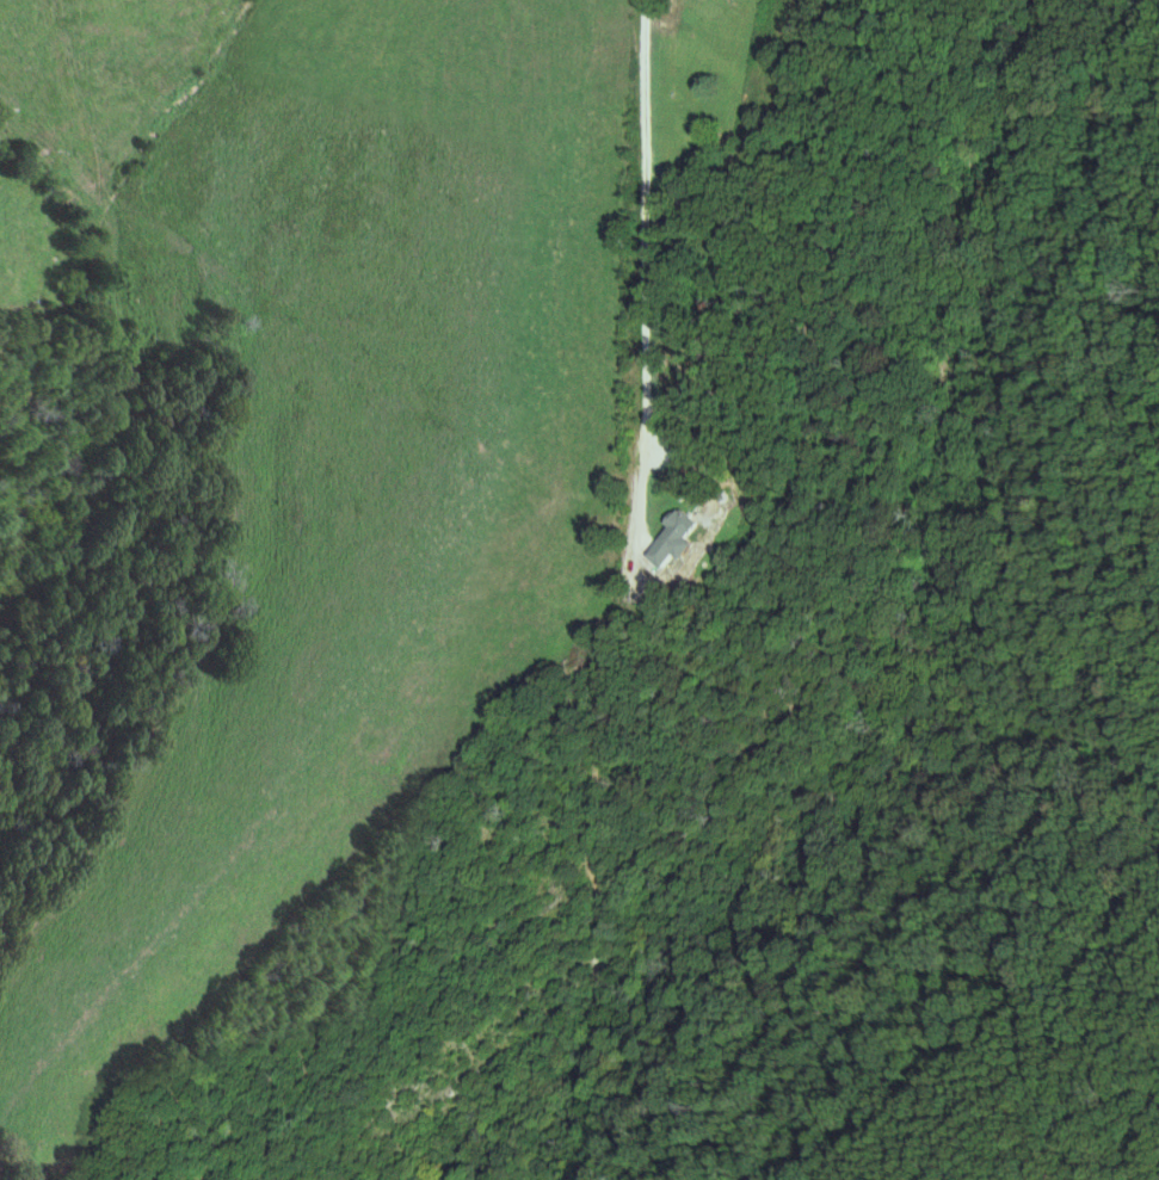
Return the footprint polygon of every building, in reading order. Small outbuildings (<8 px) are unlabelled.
[(660,568),(668,553),(678,559),(688,541),(685,539),(696,521),(672,507),(642,558),(660,568)]
